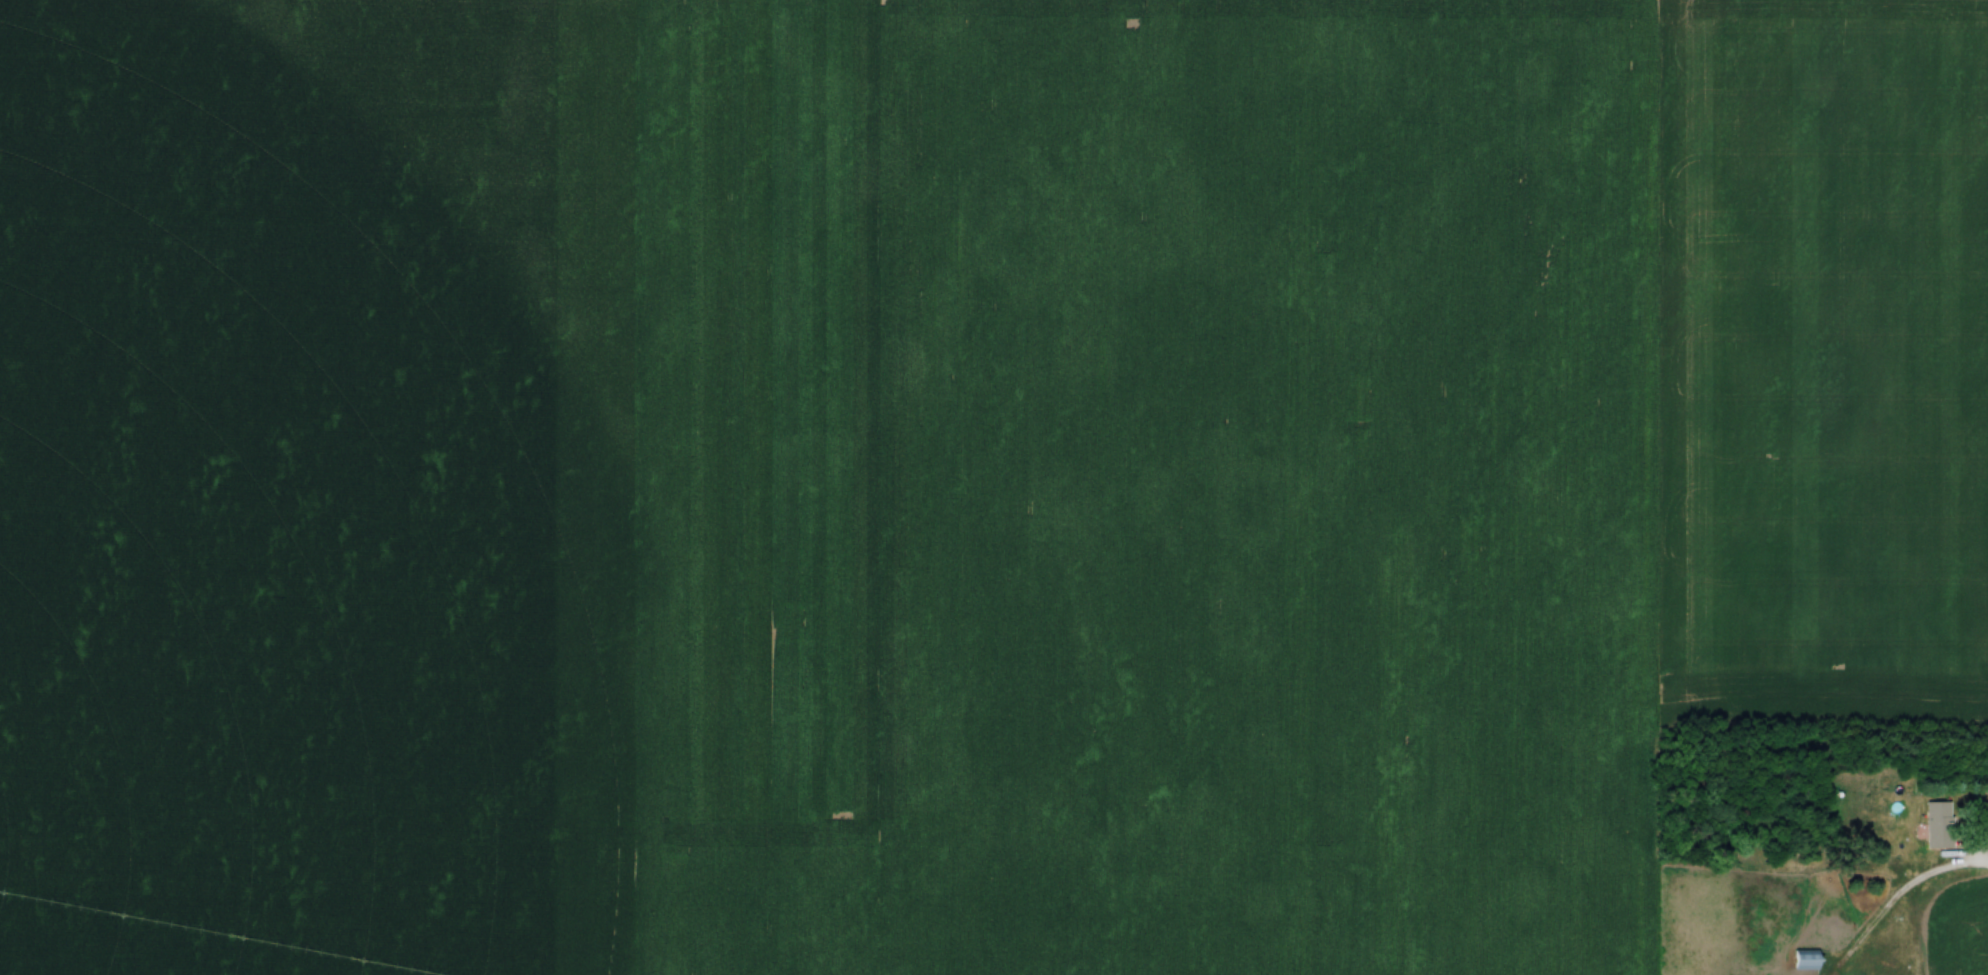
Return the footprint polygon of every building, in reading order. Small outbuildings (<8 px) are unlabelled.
[(1929,849),(1956,849),(1956,803),(1929,803),(1929,849)] [(1827,970),(1827,951),(1796,951),(1796,970),(1827,970)]
